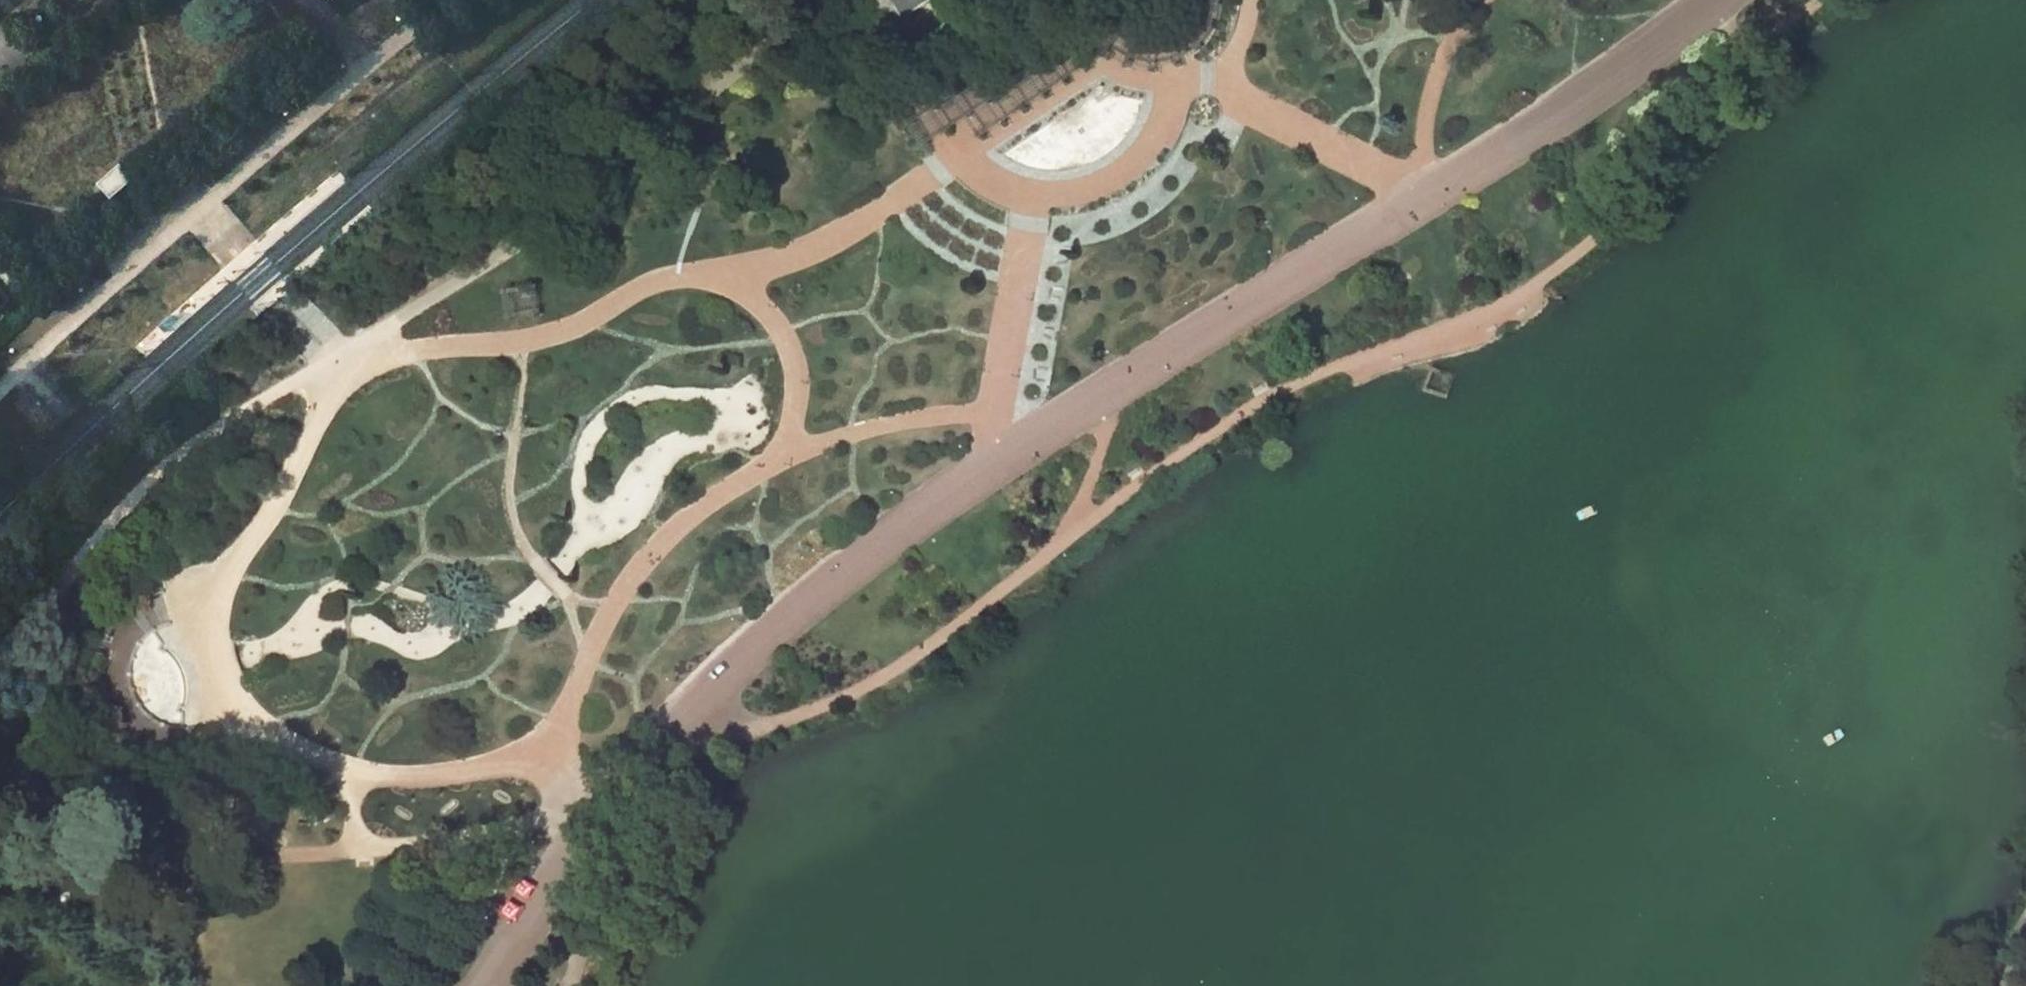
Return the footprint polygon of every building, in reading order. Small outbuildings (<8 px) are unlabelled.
[(912,17),(936,0),(900,0),(912,17)] [(133,179),(120,164),(98,184),(111,199),(133,179)] [(351,222),(356,228),(369,217),(364,211),(351,222)] [(538,287),(510,292),(515,319),(542,315),(538,287)] [(158,326),(165,334),(178,322),(171,314),(158,326)]
